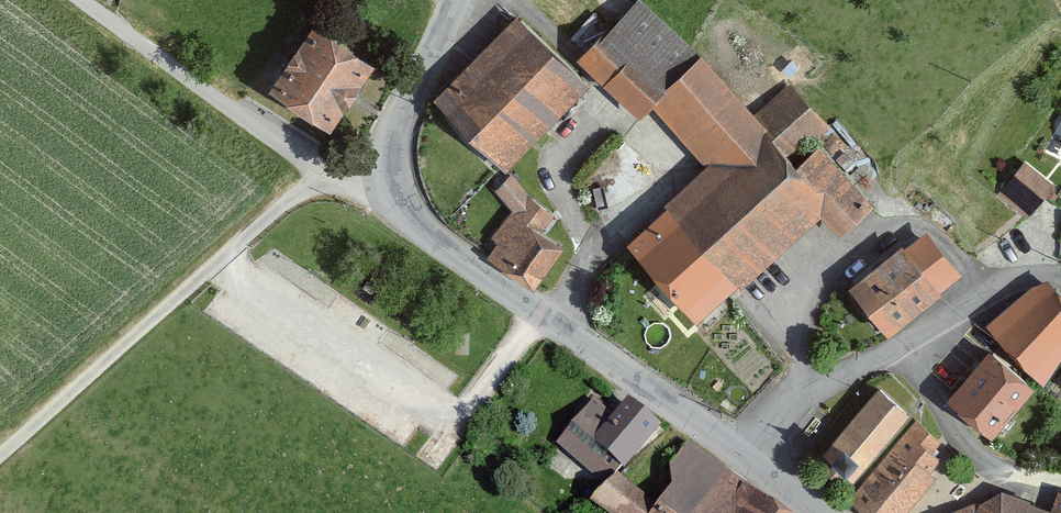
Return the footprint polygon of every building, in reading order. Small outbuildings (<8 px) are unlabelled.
[(578,52),(637,113),(649,101),(644,96),(692,49),(644,0),(631,0),(578,52)] [(515,10),(429,94),(499,166),(586,82),(515,10)] [(368,60),(307,21),(265,86),(326,125),(368,60)] [(701,161),(617,235),(694,323),(822,210),(840,230),(870,204),(813,139),(791,158),(692,49),(644,96),(649,101),(701,161)] [(1025,168),(1006,192),(1027,208),(1045,184),(1025,168)] [(482,252),(532,285),(562,240),(544,229),(559,207),(506,172),(495,189),(514,202),(482,252)] [(923,225),(849,282),(885,329),(959,272),(923,225)] [(986,319),(1042,381),(1060,353),(1060,290),(1045,275),(1030,281),(986,319)] [(1032,384),(985,345),(942,395),(989,435),(1032,384)] [(877,385),(821,450),(851,476),(908,411),(877,385)] [(623,394),(587,435),(623,466),(659,425),(623,394)] [(849,496),(872,512),(909,512),(938,477),(930,471),(940,457),(932,451),(943,437),(913,414),(849,496)] [(585,499),(603,512),(668,512),(610,468),(585,499)] [(742,482),(718,512),(782,512),(742,482)] [(1057,495),(1051,512),(1060,512),(1060,497),(1057,495)] [(979,500),(974,512),(1015,512),(979,500)]
